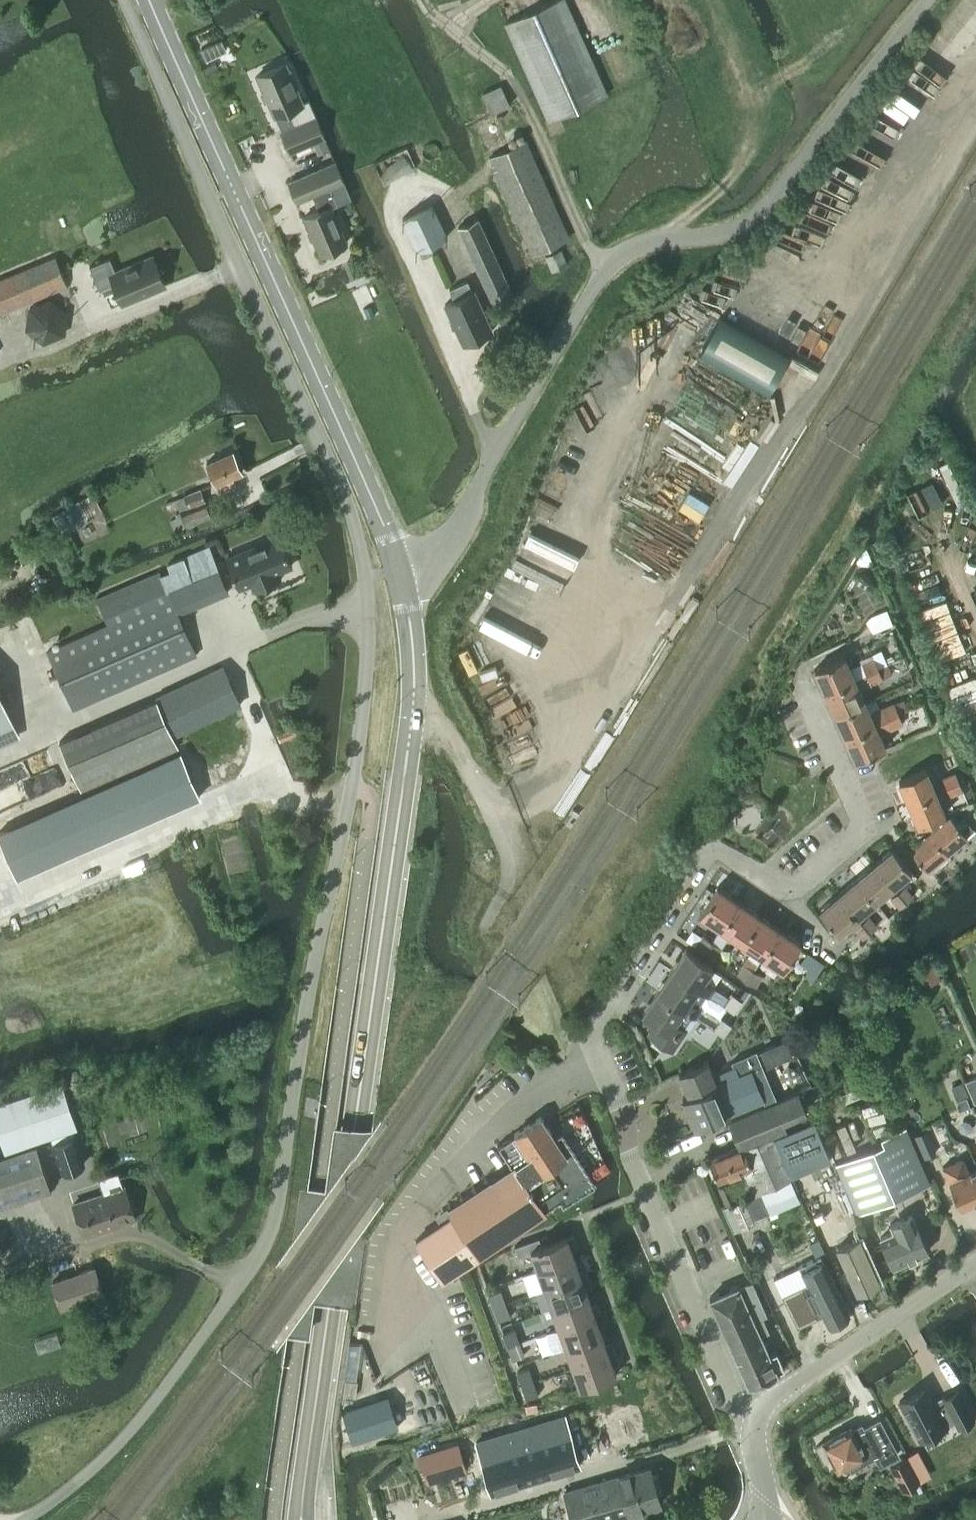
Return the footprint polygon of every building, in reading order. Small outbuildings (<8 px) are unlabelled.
[(607,95),(565,0),(556,0),(504,23),(548,122),(607,95)] [(291,61),(256,76),(274,116),(281,132),(289,151),(313,141),(317,139),(323,136),(291,61)] [(323,136),(317,139),(323,152),(329,149),(323,136)] [(569,238),(525,141),(489,158),(532,255),(569,238)] [(416,168),(406,147),(374,163),(383,183),(416,168)] [(334,162),(289,182),(297,201),(312,194),(319,210),(304,217),(320,254),(326,252),(330,253),(338,250),(340,246),(346,243),(330,207),(350,198),(334,162)] [(432,205),(401,219),(417,251),(447,237),(432,205)] [(494,308),(514,299),(477,219),(458,228),(494,308)] [(551,271),(567,265),(561,250),(545,256),(551,271)] [(0,280),(0,314),(67,286),(55,258),(0,280)] [(109,259),(89,268),(99,292),(114,286),(122,305),(165,287),(152,258),(115,273),(109,259)] [(480,336),(492,331),(473,291),(472,292),(467,281),(449,289),(453,300),(444,305),(463,345),(467,343),(471,344),(478,341),(480,336)] [(64,336),(68,312),(50,298),(28,307),(25,330),(43,344),(64,336)] [(720,316),(698,354),(768,394),(790,356),(720,316)] [(233,450),(205,463),(215,485),(218,490),(234,483),(231,477),(242,472),(233,450)] [(228,505),(210,513),(200,489),(175,499),(174,496),(164,501),(169,512),(177,508),(179,512),(174,513),(176,518),(169,520),(174,531),(186,527),(187,528),(212,517),(214,522),(233,514),(228,505)] [(279,536),(225,559),(238,588),(250,583),(253,591),(279,580),(276,572),(291,566),(279,536)] [(108,623),(107,624),(46,651),(72,709),(196,655),(178,614),(229,592),(209,546),(167,564),(170,571),(162,574),(161,570),(97,598),(108,623)] [(845,655),(814,669),(824,692),(887,664),(882,653),(851,668),(845,655)] [(887,664),(824,692),(835,715),(866,701),(860,689),(871,684),(871,685),(883,679),(891,675),(887,664)] [(155,698),(156,700),(59,742),(80,789),(177,747),(172,736),(240,705),(222,666),(155,698)] [(15,734),(0,699),(0,740),(15,734)] [(866,701),(835,715),(845,738),(899,714),(907,710),(903,700),(894,703),(893,703),(871,713),(866,701)] [(899,714),(845,738),(855,761),(886,747),(881,735),(903,724),(899,714)] [(292,725),(276,731),(279,741),(296,735),(292,725)] [(199,796),(179,752),(0,831),(0,839),(16,876),(199,796)] [(927,769),(898,781),(907,803),(936,791),(927,769)] [(942,778),(946,787),(958,782),(954,773),(942,778)] [(963,791),(958,782),(946,787),(950,796),(963,791)] [(936,791),(907,803),(917,826),(927,821),(943,815),(945,814),(941,804),(936,791)] [(943,815),(927,821),(931,832),(929,833),(948,855),(968,838),(967,837),(966,837),(956,824),(955,823),(949,816),(945,820),(943,815)] [(963,818),(956,824),(966,837),(974,830),(963,818)] [(929,833),(909,850),(927,872),(928,872),(948,855),(929,833)] [(892,848),(873,864),(893,888),(912,872),(892,848)] [(873,864),(855,879),(875,903),(893,888),(873,864)] [(855,879),(837,894),(857,918),(858,918),(875,903),(855,879)] [(904,886),(897,892),(905,902),(913,896),(904,886)] [(717,887),(698,914),(711,923),(719,929),(738,901),(717,887)] [(898,908),(905,902),(897,892),(889,898),(898,908)] [(835,936),(840,942),(846,937),(841,931),(850,924),(862,939),(869,932),(861,922),(858,918),(857,918),(837,894),(819,910),(838,933),(835,936)] [(711,941),(704,952),(714,959),(729,936),(740,943),(759,915),(738,901),(719,929),(711,941)] [(751,950),(736,974),(745,980),(753,969),(761,957),(780,928),(759,915),(740,943),(751,950)] [(868,916),(861,922),(869,932),(877,926),(868,916)] [(780,928),(761,957),(770,963),(782,971),(801,943),(780,928)] [(703,935),(695,947),(704,952),(711,941),(703,935)] [(671,971),(708,996),(714,988),(703,980),(712,967),(686,949),(671,971)] [(941,979),(934,963),(914,973),(922,988),(941,979)] [(753,969),(745,980),(756,987),(763,976),(762,975),(753,969)] [(708,996),(671,971),(657,991),(694,1017),(700,1009),(697,1007),(705,995),(708,997),(708,996)] [(694,1017),(657,991),(642,1013),(655,1022),(647,1033),(672,1050),(686,1030),(684,1028),(692,1016),(694,1018),(694,1017)] [(731,994),(723,1006),(733,1013),(741,1001),(731,994)] [(731,1025),(721,1018),(713,1030),(723,1037),(731,1025)] [(785,1040),(762,1050),(768,1063),(790,1053),(785,1040)] [(708,1061),(678,1073),(684,1088),(687,1095),(759,1065),(761,1063),(755,1051),(731,1061),(732,1065),(713,1073),(708,1061)] [(687,1095),(682,1097),(688,1112),(767,1079),(761,1063),(759,1065),(687,1095)] [(965,1082),(974,1103),(975,1103),(975,1077),(965,1082)] [(767,1079),(688,1112),(695,1127),(773,1094),(767,1079)] [(0,1100),(0,1138),(5,1153),(36,1143),(35,1139),(48,1135),(72,1127),(76,1125),(61,1080),(0,1100)] [(738,1146),(708,1159),(713,1172),(718,1183),(738,1174),(747,1196),(790,1178),(772,1137),(771,1135),(787,1128),(784,1120),(806,1111),(798,1090),(727,1120),(738,1146)] [(452,1216),(416,1240),(442,1280),(455,1271),(494,1245),(545,1212),(544,1209),(548,1206),(560,1199),(563,1204),(593,1184),(594,1184),(585,1170),(563,1137),(562,1135),(556,1139),(540,1116),(514,1133),(513,1134),(528,1156),(504,1172),(448,1209),(452,1216)] [(72,1127),(48,1135),(61,1171),(63,1170),(64,1171),(74,1168),(73,1167),(84,1163),(72,1127)] [(836,1161),(834,1162),(835,1166),(845,1190),(855,1214),(924,1185),(918,1172),(900,1128),(892,1131),(881,1136),(883,1141),(836,1161)] [(818,1129),(779,1146),(793,1179),(833,1163),(818,1129)] [(0,1155),(0,1206),(51,1189),(45,1172),(36,1143),(5,1153),(0,1155)] [(942,1166),(944,1172),(961,1209),(975,1203),(975,1168),(971,1171),(969,1171),(963,1157),(942,1166)] [(102,1193),(73,1203),(85,1237),(135,1220),(124,1186),(122,1187),(117,1173),(97,1180),(102,1193)] [(790,1180),(760,1192),(770,1215),(799,1202),(790,1180)] [(736,1199),(728,1181),(718,1186),(726,1204),(736,1199)] [(744,1200),(731,1205),(741,1229),(754,1223),(744,1200)] [(928,1252),(911,1215),(890,1224),(893,1231),(880,1237),(893,1267),(928,1252)] [(530,1252),(536,1270),(574,1256),(571,1248),(577,1246),(573,1234),(541,1245),(539,1238),(514,1247),(518,1257),(530,1252)] [(879,1282),(859,1237),(836,1247),(857,1292),(879,1282)] [(536,1270),(543,1290),(588,1274),(584,1263),(578,1265),(574,1256),(536,1270)] [(807,1283),(782,1295),(797,1327),(822,1315),(827,1326),(849,1315),(821,1256),(799,1266),(807,1283)] [(103,1294),(93,1268),(52,1282),(61,1308),(103,1294)] [(543,1290),(550,1309),(589,1296),(586,1287),(592,1285),(588,1274),(543,1290)] [(747,1281),(739,1285),(738,1285),(709,1297),(747,1384),(784,1368),(776,1351),(769,1354),(760,1334),(769,1331),(762,1316),(766,1314),(752,1280),(747,1282),(747,1281)] [(488,1294),(493,1308),(505,1303),(500,1290),(488,1294)] [(550,1309),(557,1329),(601,1313),(598,1302),(592,1304),(589,1296),(550,1309)] [(505,1303),(493,1308),(498,1321),(510,1317),(505,1303)] [(557,1329),(564,1348),(603,1335),(600,1326),(606,1324),(601,1313),(557,1329)] [(502,1333),(507,1347),(519,1342),(514,1329),(502,1333)] [(564,1348),(571,1368),(615,1352),(611,1341),(606,1343),(603,1335),(564,1348)] [(524,1356),(519,1342),(507,1347),(512,1360),(524,1356)] [(619,1363),(615,1352),(571,1368),(579,1388),(617,1374),(614,1365),(619,1363)] [(516,1372),(521,1386),(534,1381),(529,1368),(516,1372)] [(354,1396),(357,1380),(345,1378),(342,1394),(354,1396)] [(526,1399),(538,1395),(534,1381),(521,1386),(526,1399)] [(958,1429),(973,1421),(957,1391),(942,1399),(934,1403),(925,1388),(898,1402),(919,1441),(946,1427),(945,1425),(953,1421),(958,1429)] [(566,1416),(477,1442),(492,1492),(581,1466),(566,1416)] [(823,1442),(816,1446),(824,1462),(831,1458),(838,1469),(848,1464),(851,1468),(875,1455),(880,1464),(897,1455),(888,1439),(885,1440),(882,1434),(885,1432),(878,1421),(862,1429),(860,1426),(852,1431),(850,1428),(823,1442)] [(467,1470),(458,1443),(418,1455),(427,1482),(467,1470)] [(903,1491),(918,1483),(905,1457),(889,1466),(903,1491)] [(629,1513),(661,1504),(650,1467),(565,1492),(573,1519),(612,1519),(630,1515),(629,1513)]
